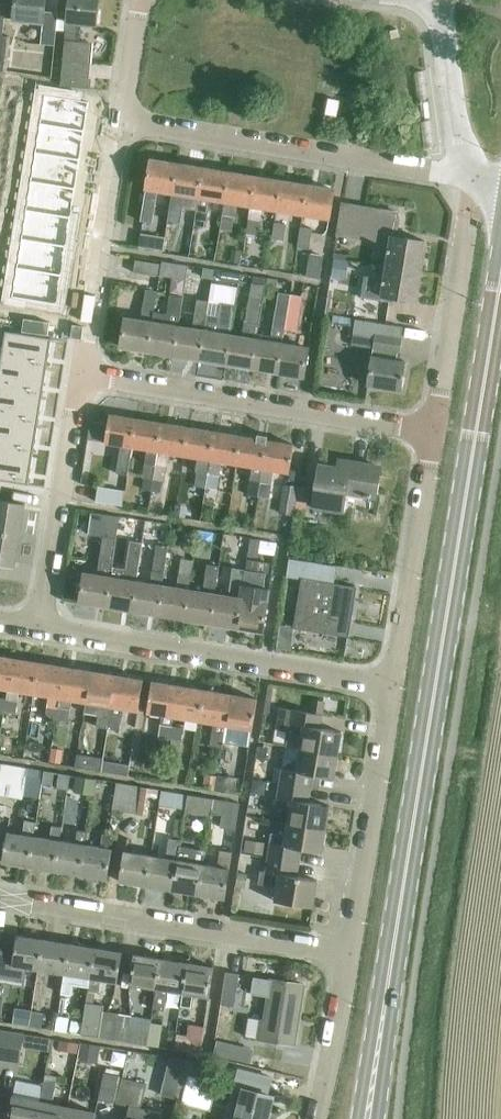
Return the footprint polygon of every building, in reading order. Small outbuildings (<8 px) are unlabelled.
[(55,44),(56,31),(57,19),(58,10),(46,9),(47,0),(15,0),(13,19),(43,22),(41,42),(55,44)] [(67,33),(79,34),(80,20),(98,22),(100,0),(70,0),(68,21),(57,19),(56,31),(67,32),(67,33)] [(79,34),(67,33),(62,84),(87,87),(90,62),(86,61),(87,52),(91,52),(92,41),(79,39),(79,34)] [(8,72),(11,37),(3,37),(0,72),(8,72)] [(43,94),(39,124),(85,132),(90,102),(43,94)] [(4,105),(2,118),(11,119),(13,106),(4,105)] [(2,118),(0,131),(9,133),(11,119),(2,118)] [(39,124),(34,153),(80,160),(85,132),(39,124)] [(34,153),(29,182),(76,189),(80,160),(34,153)] [(158,190),(172,193),(177,165),(150,161),(146,189),(141,221),(152,223),(158,190)] [(172,193),(198,197),(203,169),(177,165),(172,193)] [(210,199),(225,201),(229,173),(203,169),(198,197),(194,226),(206,228),(210,199)] [(236,203),(251,206),(255,178),(229,173),(225,201),(220,230),(232,232),(236,203)] [(255,178),(251,206),(246,233),(257,235),(262,208),(277,210),(281,182),(255,178)] [(29,182),(25,211),(71,218),(76,189),(29,182)] [(307,186),(281,182),(277,210),(303,214),(307,186)] [(334,191),(307,186),(303,214),(330,219),(334,191)] [(168,221),(180,223),(183,208),(171,205),(168,221)] [(389,252),(386,266),(419,272),(424,241),(395,236),(399,215),(342,206),(337,235),(381,243),(379,250),(389,252)] [(25,211),(20,239),(67,247),(71,218),(25,211)] [(272,239),(284,241),(287,225),(275,223),(272,239)] [(301,227),(298,247),(310,249),(313,229),(301,227)] [(139,247),(163,251),(165,238),(141,234),(139,247)] [(20,239),(16,268),(62,276),(67,247),(20,239)] [(310,254),(306,277),(320,279),(324,257),(310,254)] [(135,260),(134,272),(160,277),(161,264),(135,260)] [(414,301),(419,272),(386,266),(384,279),(364,276),(361,297),(389,301),(390,297),(414,301)] [(16,268),(11,298),(57,305),(62,276),(16,268)] [(260,324),(266,285),(252,282),(243,338),(230,336),(225,364),(251,368),(258,333),(260,324)] [(120,347),(147,351),(151,323),(153,312),(157,291),(147,290),(142,321),(125,319),(120,347)] [(251,368),(277,372),(282,344),(284,331),(290,295),(276,292),(269,335),(258,333),(251,368)] [(151,323),(147,351),(172,355),(177,327),(180,311),(183,297),(171,295),(168,315),(153,312),(151,323)] [(290,295),(284,331),(296,333),(302,297),(290,295)] [(177,327),(172,355),(198,359),(204,332),(207,315),(209,301),(195,299),(193,314),(180,311),(177,327)] [(198,359),(225,364),(230,336),(235,305),(222,303),(219,317),(207,315),(204,332),(198,359)] [(5,332),(1,361),(47,369),(52,339),(5,332)] [(367,385),(401,390),(406,361),(396,359),(397,351),(400,352),(402,340),(375,336),(367,385)] [(282,344),(277,372),(304,377),(308,349),(282,344)] [(0,365),(0,391),(42,398),(47,369),(1,361),(0,365)] [(38,426),(42,398),(0,391),(0,420),(38,426)] [(126,476),(129,461),(131,447),(136,419),(110,415),(105,443),(121,446),(119,460),(116,474),(126,476)] [(105,435),(107,417),(94,416),(92,434),(105,435)] [(136,419),(131,447),(147,450),(143,478),(144,478),(152,480),(162,423),(136,419)] [(33,455),(38,426),(0,420),(0,450),(33,455)] [(162,423),(152,480),(163,481),(164,482),(169,453),(183,456),(188,428),(162,423)] [(195,487),(204,488),(214,432),(188,428),(183,456),(198,458),(196,472),(197,472),(195,487)] [(221,462),(236,464),(240,436),(214,432),(204,488),(217,490),(221,462)] [(266,440),(240,436),(236,464),(252,467),(250,480),(247,495),(257,497),(259,482),(260,482),(263,469),(262,469),(266,440)] [(259,482),(257,497),(269,499),(273,471),(289,473),(294,445),(266,440),(262,469),(263,469),(260,482),(259,482)] [(28,485),(33,455),(0,450),(0,481),(28,485)] [(378,499),(383,465),(340,459),(339,465),(321,462),(313,508),(346,513),(349,495),(378,499)] [(144,478),(142,491),(150,492),(152,480),(144,478)] [(152,480),(150,492),(161,494),(163,481),(152,480)] [(280,513),(293,515),(298,488),(284,486),(280,513)] [(96,502),(122,506),(124,491),(98,487),(96,502)] [(20,535),(25,505),(0,500),(0,532),(20,535)] [(147,515),(148,538),(158,538),(157,515),(147,515)] [(20,535),(0,532),(0,565),(15,567),(20,535)] [(253,532),(251,553),(278,555),(279,535),(253,532)] [(79,602),(104,606),(111,578),(112,567),(114,557),(116,539),(103,537),(97,576),(84,574),(79,602)] [(141,543),(131,541),(126,569),(112,567),(111,578),(104,606),(130,610),(135,582),(141,543)] [(130,610),(157,614),(162,587),(168,547),(156,545),(150,584),(135,582),(130,610)] [(337,567),(290,559),(288,575),(335,582),(337,567)] [(157,614),(183,619),(188,591),(193,562),(181,560),(177,589),(162,587),(157,614)] [(183,619),(210,623),(215,595),(219,566),(207,565),(202,593),(188,591),(183,619)] [(210,623),(236,627),(245,570),(233,568),(230,588),(229,597),(215,595),(210,623)] [(245,570),(236,627),(263,631),(268,603),(267,603),(269,590),(263,589),(266,574),(245,570)] [(347,636),(355,586),(335,582),(302,577),(294,627),(347,636)] [(8,690),(13,659),(0,657),(0,688),(8,690)] [(20,692),(34,694),(39,663),(13,659),(6,699),(4,712),(16,714),(18,701),(20,692)] [(45,718),(57,720),(65,667),(39,663),(34,694),(48,696),(45,718)] [(71,700),(86,702),(91,672),(65,667),(57,720),(68,722),(71,700)] [(96,727),(108,729),(117,676),(91,672),(86,702),(84,712),(98,714),(96,727)] [(117,676),(108,729),(119,731),(123,709),(138,711),(143,680),(117,676)] [(169,744),(170,738),(174,716),(179,685),(152,681),(147,712),(162,714),(158,742),(169,744)] [(205,690),(179,685),(174,716),(200,721),(205,690)] [(232,694),(205,690),(200,721),(214,723),(210,746),(223,748),(223,742),(224,742),(232,694)] [(258,698),(232,694),(224,742),(250,747),(258,698)] [(300,749),(338,755),(342,732),(320,729),(322,715),(292,710),(286,746),(300,749)] [(283,767),(280,784),(306,788),(308,774),(334,778),(338,755),(300,749),(298,760),(292,762),(283,767)] [(77,754),(75,767),(102,771),(104,758),(77,754)] [(44,772),(1,765),(0,770),(0,792),(22,796),(24,780),(43,783),(44,772)] [(120,765),(119,774),(128,776),(130,767),(120,765)] [(43,783),(53,785),(55,773),(45,772),(43,783)] [(71,776),(59,774),(57,788),(68,790),(71,776)] [(77,777),(75,793),(94,796),(97,779),(77,777)] [(112,811),(124,813),(128,786),(117,784),(112,811)] [(290,811),(288,823),(326,829),(330,806),(304,802),(306,788),(280,784),(276,809),(290,811)] [(128,786),(124,813),(136,814),(140,788),(128,786)] [(159,790),(141,787),(137,814),(144,815),(147,797),(158,798),(159,790)] [(175,808),(185,810),(188,795),(177,793),(175,808)] [(185,814),(210,818),(214,799),(188,795),(185,810),(186,810),(185,814)] [(214,799),(210,818),(212,819),(213,815),(223,816),(221,828),(236,830),(240,804),(214,799)] [(1,862),(29,866),(34,836),(36,823),(25,821),(22,835),(7,832),(1,862)] [(271,833),(267,858),(294,862),(297,848),(322,852),(326,829),(288,823),(286,835),(271,833)] [(29,866),(54,871),(59,841),(61,828),(52,826),(49,839),(34,836),(29,866)] [(54,871),(80,875),(85,845),(87,832),(77,830),(74,844),(59,841),(54,871)] [(85,845),(80,875),(106,880),(113,837),(102,835),(100,848),(85,845)] [(146,887),(172,891),(179,847),(180,841),(170,839),(167,858),(151,856),(146,887)] [(246,840),(244,852),(265,855),(267,844),(246,840)] [(172,891),(198,895),(204,865),(206,851),(179,847),(172,891)] [(120,883),(146,887),(151,856),(125,851),(120,883)] [(204,865),(198,895),(224,900),(232,853),(221,851),(218,867),(204,865)] [(294,862),(267,858),(265,872),(260,871),(258,884),(277,887),(275,901),(313,908),(318,880),(292,876),(294,862)] [(38,971),(43,940),(18,936),(17,943),(1,940),(0,949),(0,977),(22,981),(24,969),(38,971)] [(38,971),(64,975),(69,945),(43,940),(38,971)] [(73,986),(88,988),(94,949),(69,945),(64,975),(61,995),(71,996),(73,986)] [(80,1036),(115,1041),(119,1015),(102,1012),(103,1006),(92,1004),(94,993),(97,993),(100,980),(117,983),(121,953),(94,949),(88,988),(88,992),(80,1036)] [(129,984),(155,989),(161,960),(134,955),(129,984)] [(161,960),(155,989),(152,1009),(163,1011),(166,991),(181,994),(187,964),(161,960)] [(213,968),(187,964),(181,994),(179,1006),(190,1008),(192,996),(208,998),(213,968)] [(220,1006),(232,1008),(238,976),(226,974),(220,1006)] [(299,1018),(304,986),(271,980),(264,1020),(261,1020),(258,1039),(292,1044),(296,1017),(299,1018)] [(32,1012),(30,1027),(42,1028),(44,1014),(32,1012)] [(130,1017),(119,1015),(115,1041),(147,1046),(149,1032),(148,1031),(128,1028),(130,1017)] [(69,1018),(58,1016),(56,1032),(67,1033),(69,1018)] [(150,1024),(148,1031),(149,1032),(147,1046),(157,1048),(161,1026),(150,1024)] [(172,1051),(198,1055),(202,1028),(190,1026),(188,1040),(174,1038),(172,1051)] [(21,1062),(27,1036),(0,1031),(0,1058),(21,1062)] [(60,1041),(59,1052),(78,1054),(79,1044),(60,1041)] [(83,1044),(80,1062),(98,1065),(101,1047),(83,1044)] [(0,1076),(0,1093),(7,1094),(13,1066),(3,1064),(0,1076)] [(273,1098),(267,1096),(271,1080),(238,1072),(235,1084),(244,1086),(239,1107),(234,1106),(231,1118),(268,1118),(273,1098)] [(98,1100),(113,1103),(118,1076),(103,1073),(98,1100)] [(68,1108),(51,1104),(57,1077),(46,1075),(40,1102),(37,1118),(66,1118),(68,1108)] [(182,1104),(208,1110),(214,1084),(188,1077),(182,1104)] [(115,1104),(129,1108),(139,1110),(140,1108),(145,1085),(121,1079),(115,1104)] [(40,1102),(12,1096),(8,1118),(37,1118),(40,1102)] [(66,1118),(94,1118),(95,1114),(68,1108),(66,1118)] [(129,1108),(127,1118),(163,1118),(164,1115),(140,1108),(139,1110),(129,1108)]
